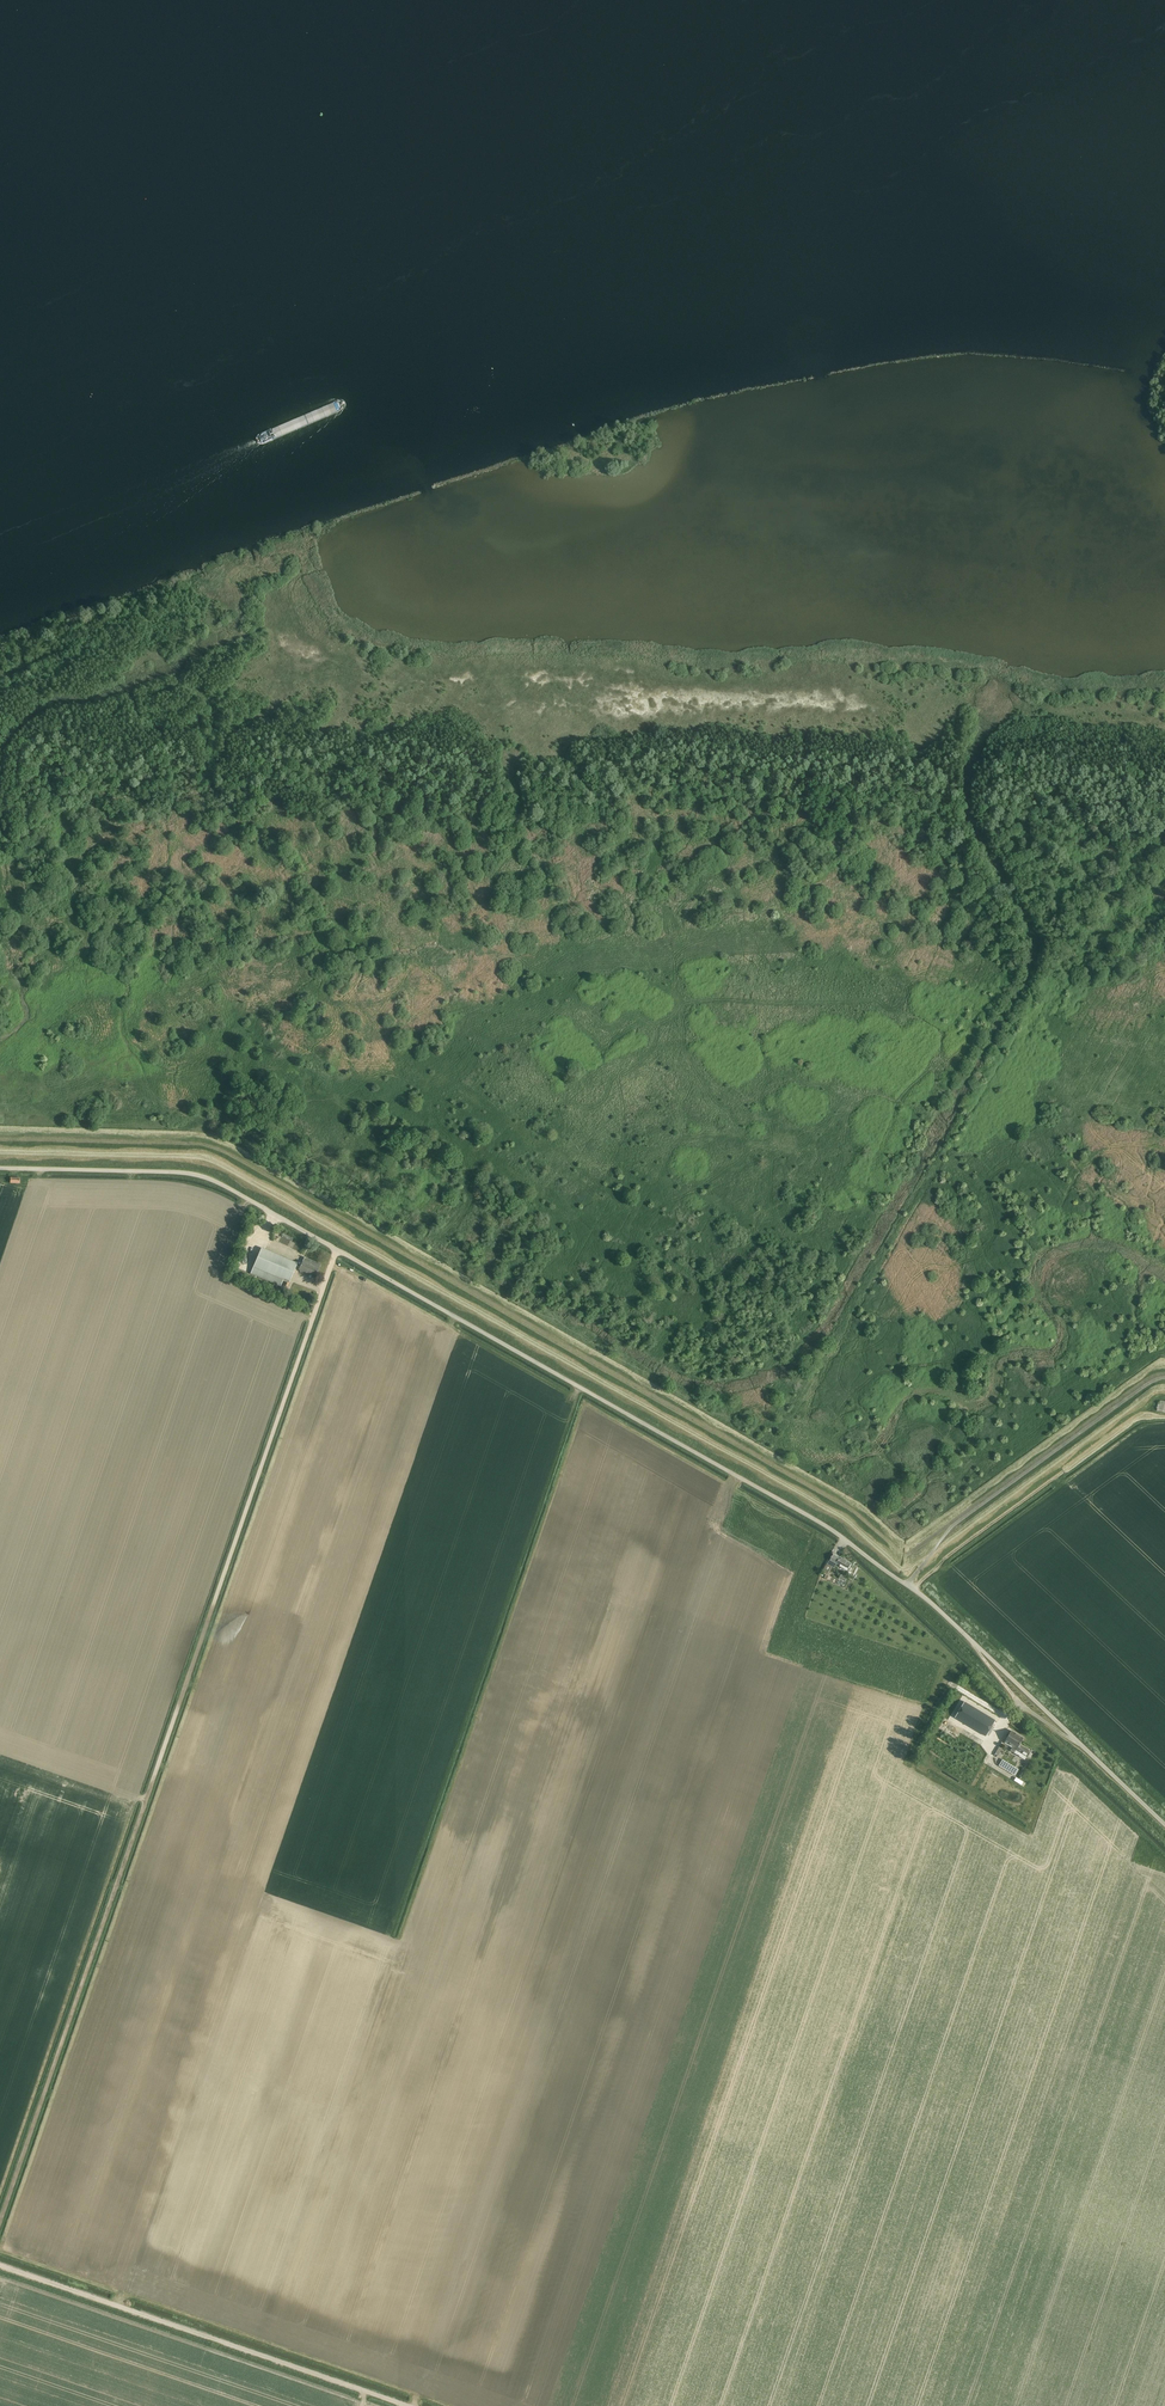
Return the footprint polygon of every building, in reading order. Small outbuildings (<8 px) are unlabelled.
[(282,1237),(291,1242),(293,1238),(283,1234),(282,1237)] [(251,1274),(256,1277),(280,1287),(283,1280),(289,1283),(297,1264),(262,1249),(251,1274)] [(299,1270),(309,1275),(315,1277),(320,1265),(304,1258),(302,1263),(299,1270)] [(833,1554),(827,1564),(834,1568),(836,1564),(847,1571),(851,1564),(833,1554)] [(964,1702),(955,1718),(986,1737),(995,1721),(964,1702)] [(1023,1738),(1011,1731),(1005,1742),(1013,1747),(1010,1751),(1025,1760),(1030,1751),(1020,1745),(1023,1738)] [(1002,1760),(999,1766),(1010,1772),(1013,1767),(1002,1760)]
